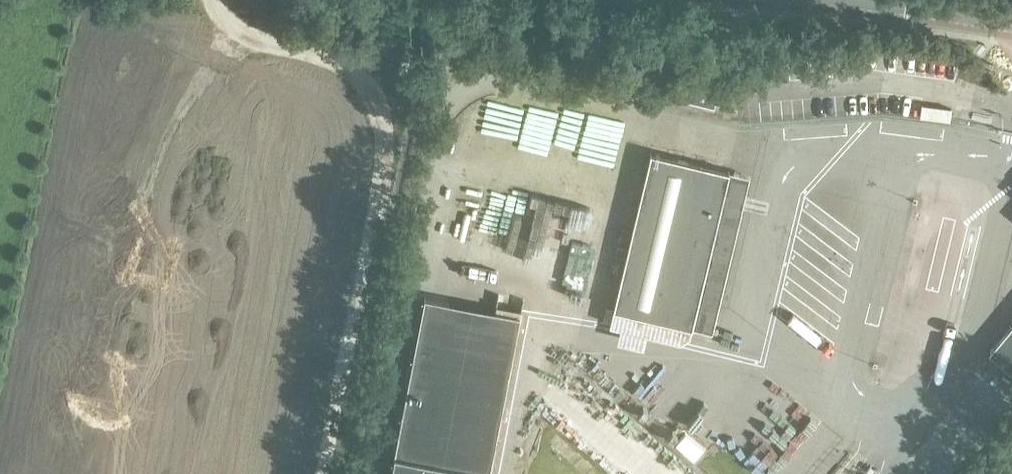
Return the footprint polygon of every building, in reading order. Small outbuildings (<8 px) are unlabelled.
[(691,79),(686,99),(714,106),(719,86),(691,79)] [(518,106),(534,107),(535,95),(520,93),(518,106)] [(545,129),(549,98),(535,97),(532,128),(545,129)] [(915,112),(947,117),(949,104),(917,99),(915,112)] [(600,135),(606,112),(552,100),(549,114),(567,118),(558,156),(588,163),(590,155),(612,160),(616,139),(600,135)] [(650,152),(638,205),(613,309),(692,327),(729,171),(650,152)] [(461,260),(529,278),(541,234),(522,228),(527,209),(537,212),(540,198),(484,183),(478,208),(464,205),(459,223),(435,216),(430,232),(466,242),(461,260)] [(536,262),(569,271),(586,209),(569,205),(571,198),(554,194),(536,262)] [(439,201),(438,213),(456,214),(456,202),(439,201)] [(817,313),(822,301),(791,287),(786,299),(817,313)] [(390,473),(489,473),(490,472),(520,315),(424,297),(390,473)] [(989,352),(1011,371),(1011,325),(989,352)] [(615,374),(607,386),(617,393),(625,381),(615,374)] [(629,403),(639,387),(628,380),(618,395),(629,403)] [(612,473),(694,473),(611,409),(597,426),(555,394),(553,397),(538,385),(523,404),(612,473)] [(753,419),(758,411),(732,395),(709,435),(759,464),(777,432),(753,419)] [(817,432),(808,424),(788,450),(781,444),(758,473),(784,473),(817,432)] [(677,445),(694,459),(703,449),(686,434),(677,445)] [(829,473),(842,473),(846,468),(837,462),(829,473)]
